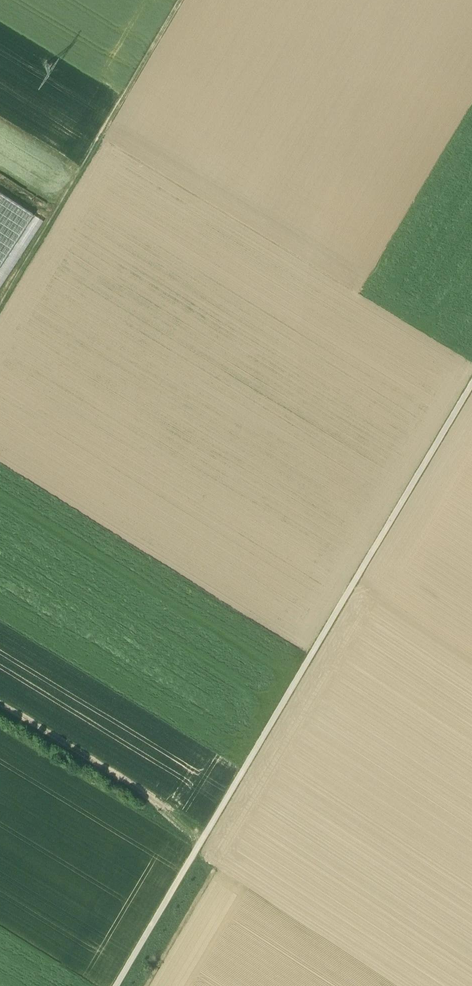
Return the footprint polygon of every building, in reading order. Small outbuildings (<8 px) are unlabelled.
[(33,214),(0,193),(0,265),(33,214)] [(14,245),(22,251),(43,221),(35,215),(14,245)]
